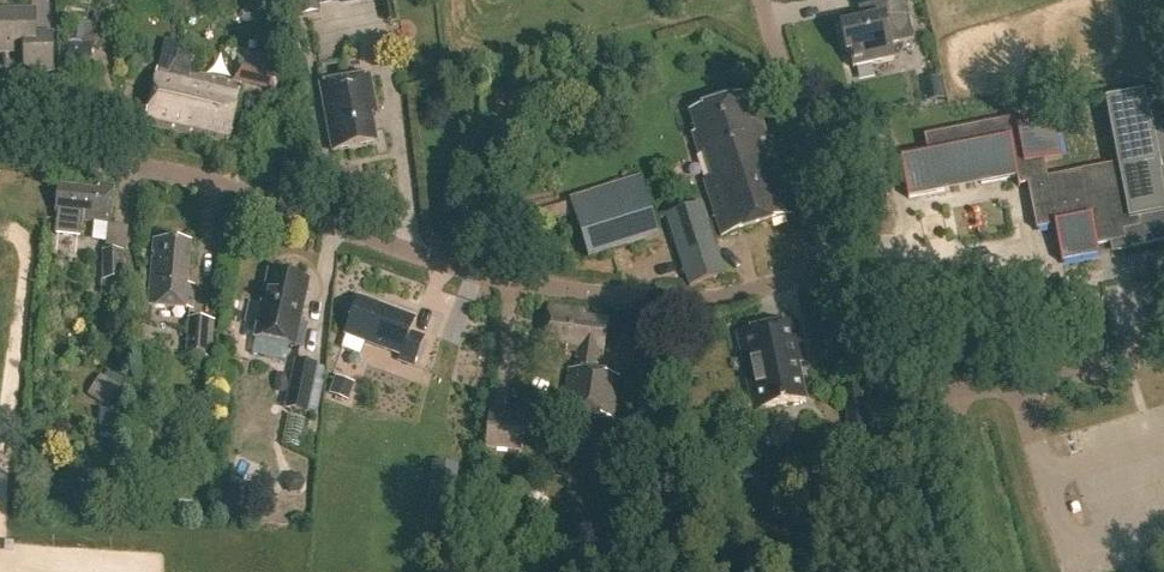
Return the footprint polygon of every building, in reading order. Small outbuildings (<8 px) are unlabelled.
[(341,4),(363,0),(318,0),(320,8),(341,4)] [(862,23),(840,28),(846,57),(849,56),(853,70),(893,62),(890,47),(914,42),(905,0),(857,0),(862,23)] [(13,12),(13,14),(0,14),(0,55),(24,55),(24,74),(53,74),(53,35),(35,35),(35,11),(13,12)] [(68,21),(66,42),(106,46),(109,25),(68,21)] [(74,68),(87,68),(88,48),(76,47),(74,68)] [(231,80),(275,90),(281,58),(238,48),(231,80)] [(185,73),(184,78),(157,71),(144,126),(227,145),(240,86),(185,73)] [(320,88),(332,154),(376,145),(371,118),(377,117),(369,78),(320,88)] [(1105,104),(1123,195),(1107,198),(1088,201),(1083,173),(1046,180),(1043,164),(1062,160),(1055,123),(1027,128),(1025,119),(924,139),(925,146),(927,156),(900,162),(908,200),(1016,179),(1018,188),(1027,187),(1036,232),(1054,228),(1061,265),(1098,258),(1096,248),(1124,242),(1128,241),(1129,251),(1147,247),(1163,244),(1163,93),(1105,104)] [(721,237),(721,238),(791,216),(755,102),(743,106),(740,97),(690,113),(697,134),(692,135),(699,156),(705,155),(712,179),(704,181),(722,237),(721,237)] [(569,201),(588,260),(659,237),(640,178),(569,201)] [(98,187),(98,192),(58,188),(54,220),(57,220),(55,236),(81,238),(82,223),(110,226),(114,188),(98,187)] [(701,204),(666,216),(689,288),(725,276),(701,204)] [(154,241),(149,308),(192,311),(194,287),(187,287),(190,244),(154,241)] [(122,250),(101,250),(101,294),(122,295),(122,250)] [(300,325),(309,283),(269,274),(262,307),(250,304),(243,337),(302,350),(307,326),(300,325)] [(399,362),(413,368),(424,339),(410,334),(415,321),(358,300),(345,336),(401,357),(399,362)] [(575,372),(568,371),(563,409),(611,416),(616,378),(592,374),(595,355),(603,356),(608,324),(583,320),(584,313),(548,308),(542,347),(578,353),(575,372)] [(809,311),(813,341),(824,339),(821,309),(809,311)] [(214,322),(189,320),(186,359),(210,360),(214,322)] [(804,362),(797,324),(738,337),(751,399),(752,399),(754,411),(764,409),(765,410),(805,401),(797,364),(804,362)] [(317,368),(296,363),(286,410),(307,415),(317,368)] [(84,396),(105,409),(118,387),(97,374),(84,396)] [(485,448),(520,451),(522,411),(504,409),(504,411),(488,409),(485,448)] [(284,447),(298,450),(304,421),(289,418),(284,447)] [(431,461),(427,499),(453,502),(457,464),(431,461)] [(214,498),(227,509),(238,496),(225,485),(214,498)]
